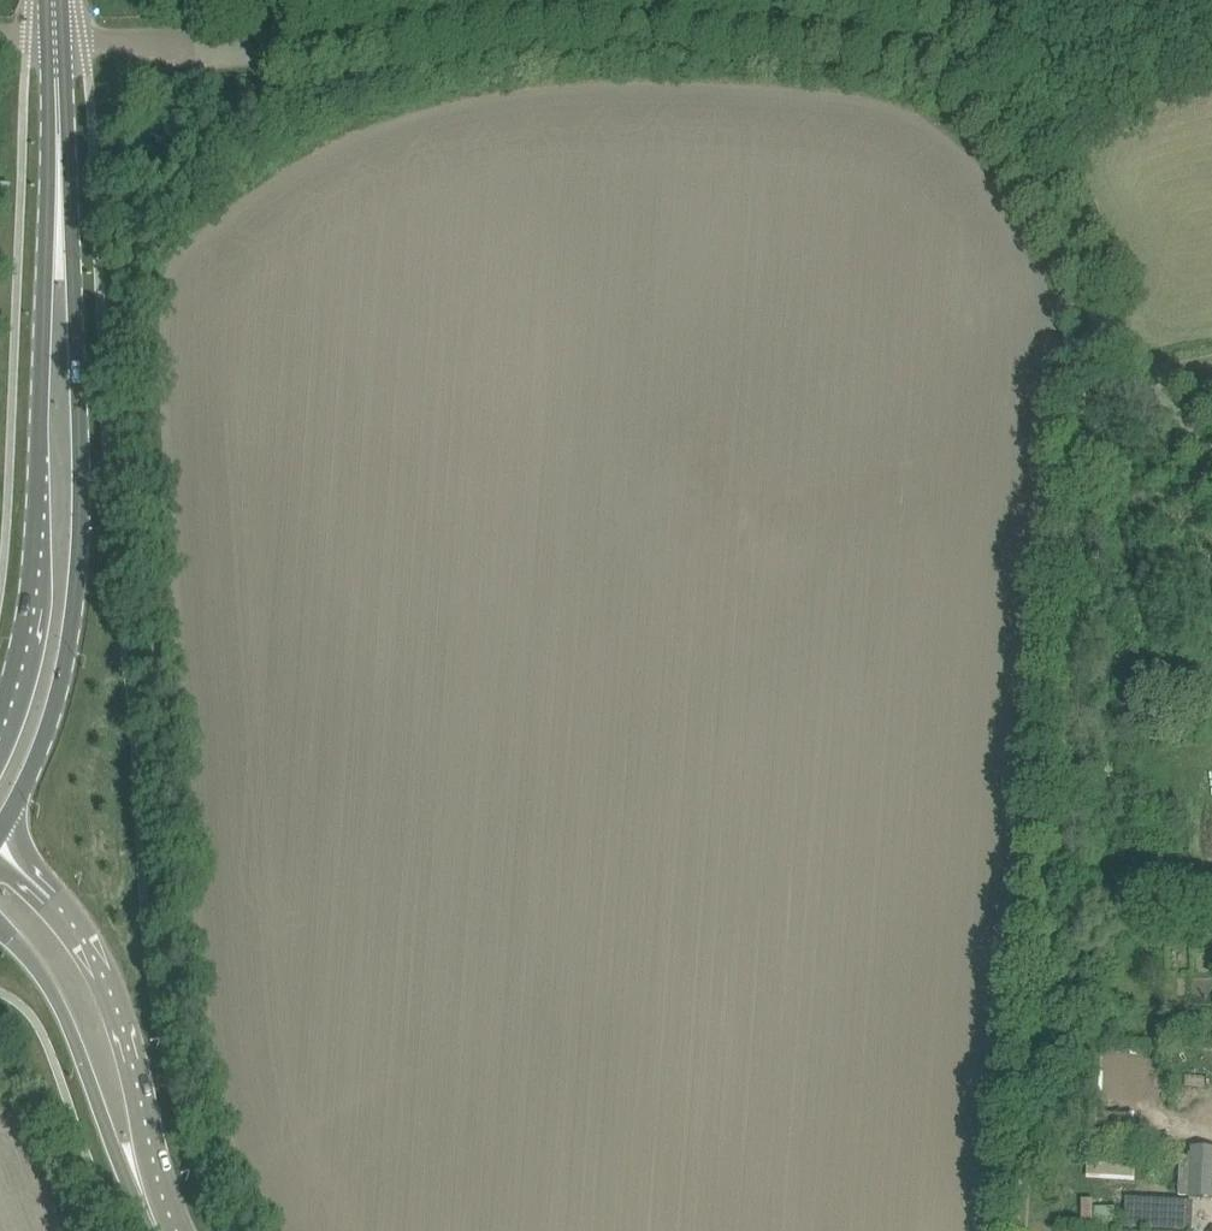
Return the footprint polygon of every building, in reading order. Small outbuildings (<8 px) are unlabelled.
[(1116,1019),(1105,1025),(1112,1038),(1124,1032),(1116,1019)] [(1089,1110),(1087,1138),(1106,1140),(1108,1112),(1089,1110)] [(1190,1198),(1211,1199),(1211,1147),(1192,1146),(1192,1156),(1182,1156),(1179,1198),(1190,1198)] [(1125,1227),(1178,1230),(1180,1200),(1127,1197),(1125,1227)] [(1178,1230),(1189,1230),(1192,1230),(1194,1201),(1180,1200),(1178,1230)] [(1096,1209),(1095,1227),(1115,1227),(1115,1209),(1096,1209)]
